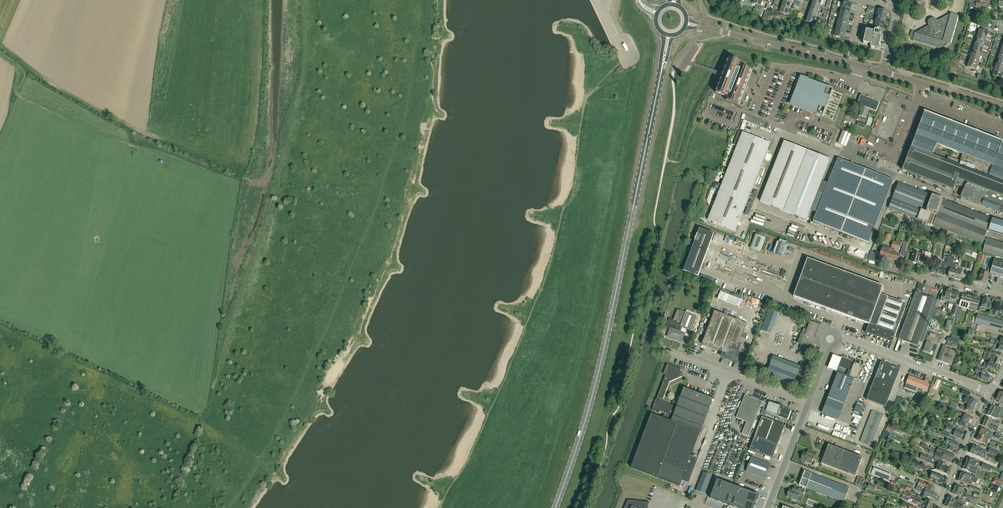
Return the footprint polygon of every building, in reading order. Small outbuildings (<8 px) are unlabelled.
[(789,9),(791,3),(784,0),(782,6),(789,9)] [(980,2),(976,2),(976,7),(987,8),(987,10),(990,10),(992,8),(992,5),(990,5),(991,0),(980,0),(980,2)] [(842,8),(850,10),(852,4),(842,2),(840,8),(842,8)] [(818,12),(820,6),(812,3),(810,9),(818,12)] [(787,15),(789,9),(782,6),(780,6),(779,8),(781,9),(780,12),(775,10),(776,7),(771,6),(770,9),(772,10),(771,13),(782,17),(784,14),(787,15)] [(816,18),(818,12),(810,9),(808,15),(816,18)] [(887,12),(876,9),(875,15),(877,16),(886,18),(887,12)] [(848,21),(849,16),(840,14),(840,13),(838,13),(837,19),(839,19),(848,21)] [(948,44),(948,43),(950,44),(958,16),(951,14),(950,15),(949,15),(937,21),(937,20),(936,20),(935,19),(934,19),(933,19),(932,19),(931,19),(930,19),(930,20),(929,20),(928,21),(928,22),(928,23),(928,24),(928,25),(928,26),(917,32),(912,31),(911,31),(910,34),(910,36),(911,37),(912,39),(913,39),(913,41),(941,49),(941,47),(942,48),(944,47),(945,47),(946,47),(947,46),(947,45),(948,44)] [(814,24),(816,18),(808,15),(806,22),(814,24)] [(883,29),(885,23),(876,21),(874,20),(872,26),(883,29)] [(980,29),(978,35),(987,38),(988,35),(990,36),(994,37),(995,34),(991,33),(989,32),(980,29)] [(844,38),(845,32),(836,30),(834,30),(833,36),(844,38)] [(878,50),(881,37),(880,37),(881,32),(875,30),(874,33),(866,31),(863,44),(871,45),(870,48),(878,50)] [(976,40),(991,45),(992,43),(988,42),(986,41),(987,38),(978,35),(976,40)] [(974,46),(983,49),(984,45),(986,46),(986,47),(990,48),(991,45),(976,40),(974,46)] [(983,49),(974,46),(972,51),(987,56),(988,54),(982,52),(983,49)] [(972,51),(971,57),(980,60),(981,56),(983,57),(987,58),(987,56),(972,51)] [(969,62),(980,66),(978,65),(980,60),(971,57),(969,62)] [(716,92),(716,93),(728,98),(726,101),(739,106),(752,71),(740,67),(742,63),(729,59),(722,76),(716,92)] [(984,67),(980,66),(969,62),(967,67),(972,69),(972,70),(972,71),(975,72),(975,71),(976,70),(977,67),(983,69),(984,67)] [(996,65),(994,70),(1002,73),(1002,67),(996,65)] [(994,70),(992,76),(1001,79),(1002,76),(1002,73),(994,70)] [(833,89),(801,77),(790,105),(822,117),(833,89)] [(861,95),(857,105),(876,111),(879,102),(873,100),(873,98),(868,96),(867,98),(861,95)] [(867,114),(868,112),(868,110),(861,108),(858,116),(866,118),(867,114)] [(958,178),(967,182),(987,190),(1002,196),(1002,143),(925,113),(903,170),(953,190),(958,178)] [(744,115),(742,119),(768,128),(770,123),(744,115)] [(709,136),(710,134),(700,131),(698,139),(709,141),(709,140),(717,142),(718,138),(709,136)] [(733,144),(737,146),(742,132),(739,131),(733,144)] [(736,231),(767,150),(770,143),(742,132),(708,220),(736,231)] [(822,183),(831,159),(784,141),(760,201),(807,220),(817,194),(818,193),(822,183)] [(713,145),(710,154),(716,156),(718,147),(713,145)] [(869,244),(894,181),(838,159),(827,185),(822,183),(818,193),(817,194),(823,196),(813,222),(869,244)] [(925,213),(932,195),(898,182),(888,208),(917,219),(920,211),(925,213)] [(987,190),(967,182),(966,185),(961,197),(1002,213),(1002,214),(1002,196),(987,190)] [(754,191),(745,215),(748,216),(758,193),(754,191)] [(920,211),(917,219),(933,226),(938,213),(943,200),(941,199),(932,195),(925,213),(920,211)] [(943,200),(938,213),(986,231),(987,231),(988,231),(992,219),(990,218),(943,200)] [(985,238),(987,231),(986,231),(938,213),(933,226),(985,246),(987,239),(985,238)] [(988,231),(1002,236),(1002,222),(992,219),(988,231)] [(698,276),(714,233),(700,228),(684,270),(698,276)] [(766,238),(755,234),(750,248),(760,252),(766,238)] [(987,239),(985,246),(983,253),(998,257),(1002,258),(1002,244),(987,239)] [(895,245),(896,243),(893,242),(891,248),(883,246),(880,255),(885,257),(884,257),(885,258),(886,259),(887,259),(888,258),(891,259),(895,245)] [(899,244),(896,243),(895,245),(891,259),(895,260),(895,261),(897,262),(898,261),(900,255),(896,253),(899,244)] [(923,258),(924,252),(921,251),(920,254),(913,252),(912,257),(913,258),(911,262),(918,263),(920,257),(923,258)] [(892,343),(907,304),(880,294),(883,287),(808,259),(794,297),(869,324),(867,330),(866,333),(867,334),(867,335),(869,334),(877,337),(877,338),(879,338),(880,339),(881,340),(882,339),(884,340),(885,341),(886,341),(888,341),(888,343),(890,342),(892,343)] [(931,273),(939,275),(942,263),(942,261),(935,259),(934,266),(933,265),(932,267),(931,268),(930,271),(931,271),(931,272),(931,273)] [(985,283),(989,273),(990,273),(990,274),(1002,278),(1002,262),(994,259),(991,269),(988,268),(987,272),(981,270),(978,281),(985,283)] [(953,279),(957,267),(951,265),(948,277),(953,279)] [(963,269),(957,267),(953,279),(959,280),(960,281),(962,276),(960,276),(961,273),(962,273),(963,269)] [(895,282),(902,284),(904,277),(897,276),(895,282)] [(942,295),(940,301),(945,302),(945,301),(949,302),(952,290),(953,290),(947,289),(945,296),(942,295)] [(959,292),(952,290),(949,302),(949,304),(953,305),(954,304),(954,303),(956,299),(957,299),(959,292)] [(720,299),(742,306),(744,297),(722,291),(720,299)] [(935,299),(916,292),(898,339),(917,346),(935,299)] [(969,305),(970,303),(972,296),(966,294),(966,297),(962,296),(961,301),(959,307),(968,309),(969,305)] [(980,300),(977,299),(977,297),(972,296),(970,303),(969,305),(978,308),(980,300)] [(987,304),(988,300),(983,299),(981,306),(979,306),(978,311),(980,311),(981,307),(983,308),(982,309),(986,310),(986,309),(990,310),(991,305),(987,304)] [(938,300),(935,307),(934,312),(945,315),(947,308),(943,307),(943,309),(938,308),(940,301),(938,300)] [(702,344),(724,353),(722,357),(735,361),(742,343),(740,343),(747,323),(715,311),(702,344)] [(680,327),(692,332),(697,317),(685,312),(680,327)] [(978,315),(975,323),(1002,330),(1002,322),(978,315)] [(801,333),(797,343),(814,350),(817,344),(814,343),(821,325),(810,321),(807,330),(803,328),(801,334),(801,333)] [(761,330),(770,334),(772,329),(763,326),(761,330)] [(670,328),(667,336),(668,337),(669,338),(670,338),(671,338),(672,339),(673,338),(681,342),(684,333),(670,328)] [(929,353),(932,344),(927,342),(924,351),(929,353)] [(995,342),(994,343),(995,343),(994,345),(996,346),(997,349),(997,350),(1002,352),(1002,346),(995,342)] [(938,360),(940,361),(952,365),(956,352),(945,348),(946,346),(943,345),(938,360)] [(983,358),(986,360),(998,364),(1000,359),(995,357),(995,354),(990,353),(986,352),(983,358)] [(837,372),(842,359),(837,357),(833,355),(828,368),(832,370),(837,372)] [(803,378),(808,366),(801,363),(800,366),(773,356),(766,374),(793,384),(796,375),(803,378)] [(862,366),(842,358),(842,359),(837,372),(836,373),(837,373),(828,398),(844,404),(854,379),(857,380),(862,366)] [(998,364),(986,360),(983,367),(987,369),(987,367),(995,370),(998,364)] [(886,407),(900,370),(881,362),(866,400),(886,407)] [(651,414),(630,468),(679,486),(681,481),(689,484),(698,459),(691,457),(700,432),(712,399),(684,388),(677,407),(664,403),(663,399),(670,382),(682,377),(682,376),(681,377),(680,374),(681,369),(667,364),(663,374),(666,375),(656,399),(651,411),(659,414),(660,412),(664,413),(662,418),(651,414)] [(988,382),(990,376),(985,374),(986,371),(981,369),(982,367),(979,366),(974,364),(973,367),(976,369),(975,372),(979,374),(977,378),(988,382)] [(917,388),(926,391),(930,381),(925,380),(924,382),(909,376),(906,383),(917,388)] [(916,392),(917,388),(906,383),(905,388),(916,392)] [(916,394),(913,402),(923,405),(926,398),(916,394)] [(753,424),(762,402),(745,395),(736,418),(747,422),(742,434),(748,437),(753,424)] [(965,396),(964,399),(967,400),(969,401),(968,404),(975,407),(976,407),(977,405),(976,404),(977,402),(970,398),(970,399),(965,396)] [(769,402),(766,412),(787,420),(791,410),(782,407),(783,406),(779,405),(779,406),(769,402)] [(975,408),(975,407),(968,404),(966,408),(964,407),(964,406),(961,405),(960,407),(965,410),(972,413),(973,410),(974,410),(975,409),(975,408)] [(998,407),(997,408),(991,405),(989,410),(1002,416),(1002,409),(998,407)] [(989,410),(987,415),(997,419),(998,417),(1000,418),(1000,419),(1002,420),(1002,416),(989,410)] [(962,417),(961,419),(968,423),(968,422),(969,422),(970,420),(969,420),(971,417),(964,414),(958,411),(958,412),(956,411),(955,413),(957,414),(962,417)] [(777,445),(785,426),(762,417),(754,436),(748,452),(771,460),(777,445)] [(968,423),(961,419),(961,420),(957,418),(956,421),(953,420),(952,422),(957,424),(955,427),(958,428),(959,426),(965,428),(966,426),(968,426),(968,424),(968,423)] [(985,418),(983,422),(998,428),(1000,424),(985,418)] [(998,428),(983,422),(982,425),(994,431),(994,430),(997,431),(998,428)] [(903,432),(888,425),(886,431),(889,432),(890,429),(902,434),(903,432)] [(706,427),(702,434),(706,437),(710,430),(706,427)] [(962,436),(963,433),(960,431),(960,430),(957,428),(956,430),(952,428),(951,431),(955,433),(954,436),(961,439),(961,438),(962,438),(963,437),(962,436)] [(982,429),(979,434),(985,437),(989,439),(991,440),(993,435),(990,434),(991,433),(988,432),(988,431),(982,429)] [(985,437),(979,434),(977,440),(983,443),(983,442),(986,444),(987,444),(989,439),(985,437)] [(956,450),(959,444),(951,441),(946,439),(946,440),(945,440),(944,442),(946,443),(944,446),(948,448),(948,449),(952,451),(953,448),(956,450)] [(821,464),(855,477),(862,458),(828,445),(823,459),(820,459),(820,458),(819,458),(816,457),(817,454),(808,450),(807,453),(804,452),(803,453),(802,455),(802,456),(801,459),(805,461),(805,462),(805,463),(807,464),(808,463),(809,462),(811,463),(813,458),(815,459),(819,460),(819,461),(820,461),(822,462),(821,464)] [(985,455),(987,451),(973,445),(971,449),(985,454),(985,455)] [(930,449),(953,459),(954,455),(939,449),(938,449),(931,446),(930,449)] [(951,463),(953,459),(930,449),(928,454),(935,456),(934,457),(947,462),(948,461),(951,463)] [(984,456),(985,454),(971,449),(970,453),(979,457),(980,455),(984,456)] [(925,461),(928,456),(922,453),(919,459),(925,461)] [(945,464),(939,462),(940,461),(928,456),(926,462),(937,467),(936,469),(946,473),(947,473),(948,470),(947,470),(949,467),(944,465),(945,464)] [(765,479),(770,465),(751,458),(746,472),(765,479)] [(977,469),(980,464),(967,458),(965,464),(973,467),(977,469)] [(977,469),(973,467),(965,464),(962,469),(975,474),(977,469)] [(871,475),(883,480),(888,482),(891,475),(874,468),(871,475)] [(799,485),(843,502),(848,488),(804,471),(799,485)] [(712,475),(703,472),(696,491),(704,494),(712,475)] [(943,480),(944,477),(932,472),(930,478),(942,483),(942,482),(943,482),(944,480),(943,480)] [(971,476),(969,475),(961,472),(959,476),(972,482),(976,483),(978,478),(971,476)] [(971,485),(972,482),(959,476),(957,480),(967,485),(968,483),(971,485)] [(858,477),(855,484),(862,487),(865,479),(858,477)] [(994,478),(992,483),(995,484),(1001,486),(1002,482),(997,479),(994,478)] [(710,498),(736,507),(754,507),(759,495),(717,479),(710,498)] [(919,483),(916,490),(924,493),(924,495),(935,500),(937,495),(932,493),(934,487),(920,481),(917,480),(916,482),(919,483)] [(956,485),(954,489),(970,496),(971,494),(971,493),(968,492),(969,492),(965,490),(963,489),(963,488),(956,485)] [(787,497),(796,501),(798,495),(802,497),(804,491),(798,488),(796,492),(789,489),(787,497)] [(970,496),(954,489),(952,493),(960,497),(960,495),(963,496),(962,497),(965,498),(965,499),(973,502),(975,498),(970,496)] [(921,500),(911,496),(910,497),(904,494),(903,496),(916,501),(932,507),(934,504),(929,502),(930,501),(926,499),(925,502),(921,500)] [(948,496),(946,501),(962,507),(964,504),(966,505),(967,505),(968,503),(967,502),(962,499),(957,498),(956,500),(955,499),(948,496)]
